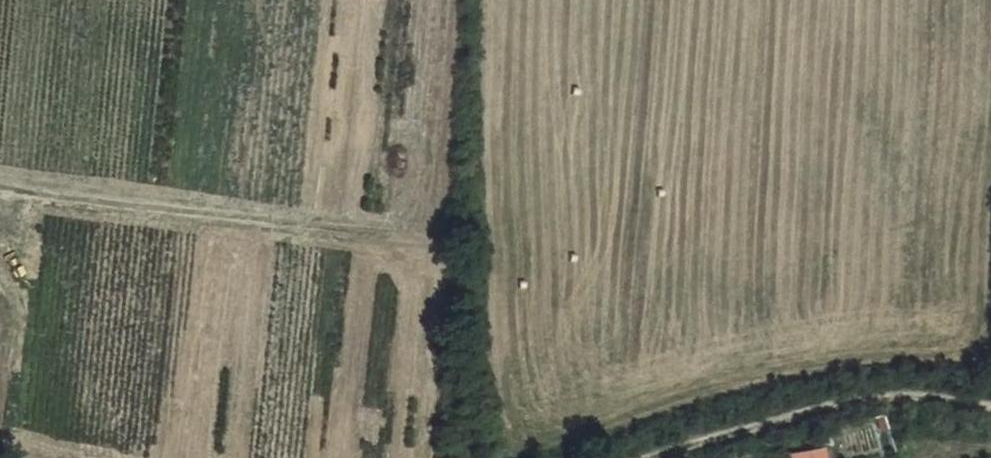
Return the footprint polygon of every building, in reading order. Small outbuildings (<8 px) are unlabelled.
[(772,457),(805,457),(803,448),(771,453),(772,457)]
